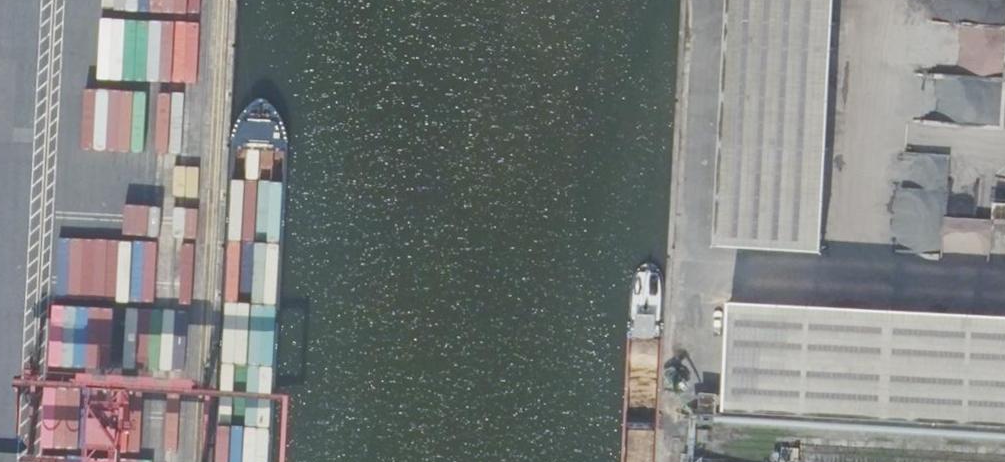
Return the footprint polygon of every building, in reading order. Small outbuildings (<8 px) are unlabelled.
[(822,244),(834,0),(726,0),(714,240),(822,244)] [(731,296),(725,405),(814,410),(815,407),(852,409),(852,412),(1004,420),(1004,310),(731,296)] [(851,428),(852,412),(852,409),(815,407),(814,410),(814,426),(851,428)]
